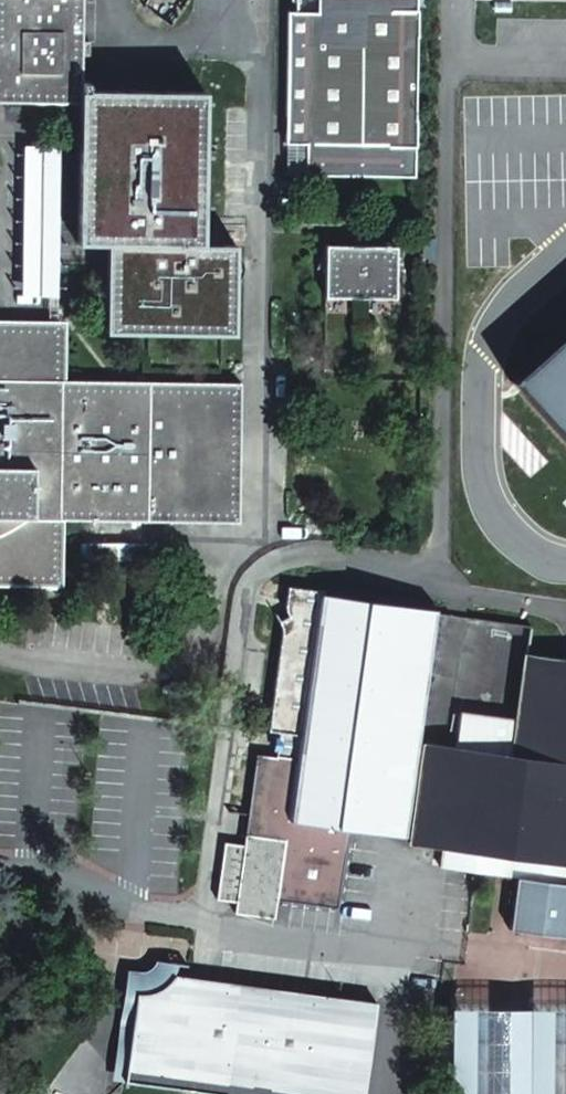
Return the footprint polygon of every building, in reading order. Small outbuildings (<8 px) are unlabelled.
[(81,10),(82,0),(0,0),(0,102),(80,102),(80,161),(79,170),(79,241),(110,242),(129,242),(128,278),(109,279),(108,333),(174,334),(176,321),(234,323),(236,244),(200,243),(202,93),(131,91),(132,81),(155,81),(156,64),(122,63),(122,91),(80,90),(81,10)] [(303,144),(415,147),(416,120),(415,120),(416,38),(417,38),(418,10),(390,9),(390,10),(360,10),(360,0),(304,0),(303,44),(305,44),(305,68),(306,68),(305,119),(303,119),(303,144)] [(79,170),(80,161),(59,162),(59,146),(23,146),(20,264),(24,263),(26,262),(29,261),(33,261),(35,261),(38,262),(41,263),(43,265),(45,267),(46,269),(48,274),(48,276),(48,280),(47,283),(45,286),(42,289),(41,291),(39,291),(36,293),(35,293),(32,293),(29,292),(26,292),(24,290),(23,289),(22,289),(20,289),(20,295),(48,296),(48,326),(55,326),(57,257),(109,257),(109,250),(57,249),(58,170),(79,170)] [(109,257),(109,279),(128,278),(129,242),(110,242),(109,250),(109,257)] [(393,246),(323,245),(323,297),(393,299),(393,246)] [(24,263),(20,264),(19,266),(17,267),(16,270),(15,277),(17,283),(20,289),(22,289),(23,289),(24,290),(26,292),(29,292),(32,293),(35,293),(36,293),(39,291),(41,291),(42,289),(45,286),(47,283),(48,280),(48,276),(48,274),(46,269),(45,267),(43,265),(41,263),(38,262),(35,261),(33,261),(29,261),(26,262),(24,263)] [(234,335),(234,323),(176,321),(174,334),(234,335)] [(19,583),(57,583),(57,519),(237,523),(237,509),(238,383),(60,380),(61,326),(55,326),(48,326),(0,325),(0,582),(19,583)] [(528,380),(565,425),(565,348),(528,380)] [(149,544),(84,544),(84,559),(148,560),(149,544)] [(56,588),(57,583),(19,583),(23,603),(56,588)] [(277,630),(276,634),(264,730),(275,733),(298,736),(298,739),(295,759),(272,756),(250,753),(244,808),(242,824),(262,827),(259,848),(275,850),(271,895),(334,903),(343,823),(403,831),(414,755),(433,614),(330,599),(330,593),(283,586),(280,608),(268,612),(277,630)] [(403,831),(409,832),(422,741),(429,685),(438,615),(433,614),(414,755),(403,831)] [(562,659),(525,654),(524,662),(511,754),(457,746),(422,741),(409,832),(408,844),(441,848),(440,869),(502,878),(565,886),(565,660),(562,659)] [(422,741),(457,746),(465,690),(429,685),(422,741)] [(295,759),(298,739),(275,736),(272,756),(295,759)] [(262,827),(242,824),(241,835),(221,832),(214,889),(234,892),(233,903),(272,908),(273,896),(271,895),(275,850),(259,848),(262,827)] [(502,878),(498,922),(565,932),(565,886),(502,878)] [(175,977),(168,987),(161,990),(151,994),(135,994),(122,1081),(217,1093),(363,1093),(376,1005),(295,994),(175,977)] [(434,1000),(433,1093),(565,1093),(565,1001),(434,1000)]
